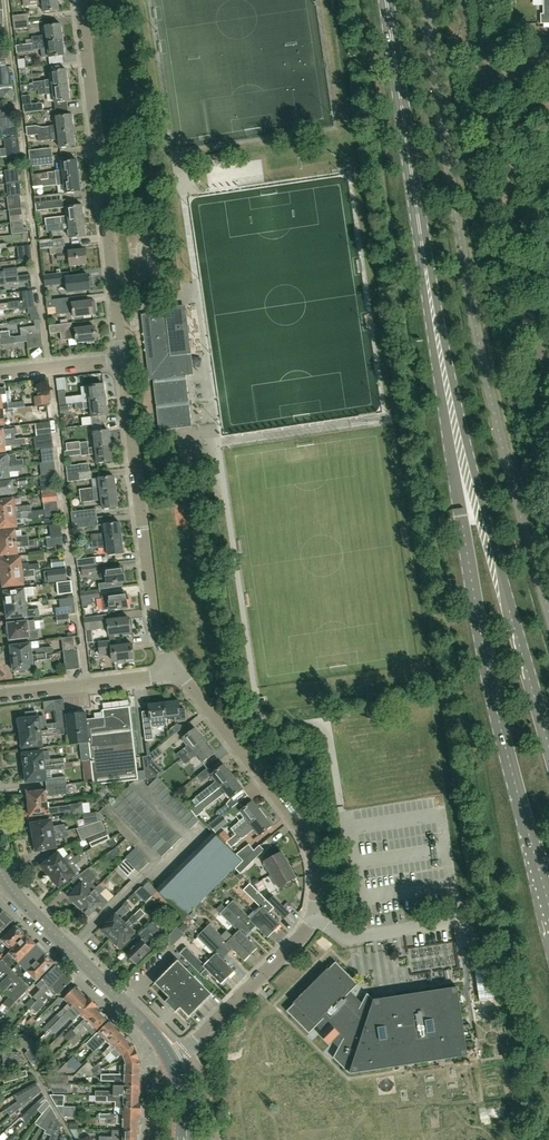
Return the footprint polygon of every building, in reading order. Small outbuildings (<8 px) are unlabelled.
[(43,10),(44,12),(60,10),(58,0),(23,0),(24,7),(38,5),(41,5),(41,10),(43,10)] [(29,22),(28,22),(28,15),(13,16),(14,23),(29,22)] [(14,23),(14,30),(29,28),(29,22),(14,23)] [(46,27),(46,29),(44,29),(45,35),(46,35),(40,36),(32,37),(33,44),(63,40),(62,25),(46,27)] [(63,40),(33,44),(16,46),(17,54),(34,52),(34,51),(41,50),(42,58),(49,57),(49,58),(65,56),(63,40)] [(38,89),(69,85),(67,70),(51,72),(51,74),(49,74),(50,80),(33,82),(33,84),(21,86),(21,91),(38,89)] [(38,89),(39,95),(53,94),(55,110),(66,109),(65,102),(70,101),(69,85),(38,89)] [(1,101),(15,100),(13,86),(0,88),(0,89),(1,101)] [(41,103),(23,106),(23,113),(42,111),(41,103)] [(11,117),(11,109),(0,110),(0,118),(11,117)] [(72,116),(67,116),(66,109),(55,110),(57,125),(50,126),(50,127),(43,128),(36,126),(26,127),(27,136),(38,135),(51,133),(58,133),(74,131),(72,116)] [(2,130),(3,138),(15,137),(14,129),(16,129),(17,126),(16,116),(3,118),(5,130),(2,130)] [(51,133),(38,135),(39,141),(51,140),(51,141),(59,140),(59,148),(76,146),(74,131),(58,133),(51,133)] [(19,147),(6,148),(7,156),(20,155),(19,147)] [(30,159),(53,156),(52,149),(29,151),(30,159)] [(53,156),(30,159),(31,167),(54,164),(53,156)] [(56,178),(79,176),(77,161),(61,163),(62,170),(48,172),(49,179),(56,178)] [(20,183),(19,175),(21,175),(23,173),(23,169),(5,171),(7,184),(20,183)] [(81,181),(80,181),(79,176),(56,178),(49,179),(33,181),(34,189),(64,185),(65,193),(81,191),(81,190),(82,190),(83,188),(82,182),(81,181)] [(8,198),(20,196),(21,196),(20,185),(20,183),(7,184),(8,198)] [(35,204),(63,200),(62,194),(34,197),(35,204)] [(20,196),(8,198),(7,198),(9,210),(22,208),(20,196)] [(63,200),(35,204),(36,211),(64,208),(63,200)] [(66,208),(67,210),(65,210),(66,216),(67,216),(68,216),(60,217),(50,218),(51,225),(54,225),(62,224),(68,223),(85,221),(83,206),(66,208)] [(24,223),(24,222),(21,222),(21,215),(23,215),(22,209),(9,211),(11,224),(24,223)] [(68,223),(69,230),(69,231),(70,237),(70,238),(86,236),(85,221),(68,223)] [(28,232),(28,228),(24,228),(24,223),(11,224),(12,234),(28,232)] [(63,231),(62,224),(54,225),(51,225),(46,226),(47,233),(63,231)] [(41,250),(50,249),(53,248),(52,239),(39,241),(41,250)] [(30,246),(17,247),(19,261),(32,259),(30,246)] [(63,247),(53,248),(50,249),(51,255),(57,254),(58,261),(69,260),(70,266),(87,264),(85,250),(64,253),(63,247)] [(0,273),(0,278),(18,276),(18,268),(4,270),(4,273),(0,273)] [(44,275),(45,286),(66,284),(67,292),(90,290),(90,287),(93,287),(92,277),(89,277),(88,275),(70,278),(69,272),(61,273),(57,274),(44,275)] [(0,278),(0,286),(6,285),(6,284),(19,283),(18,276),(0,278)] [(73,318),(84,317),(84,318),(91,317),(92,316),(93,316),(93,315),(97,314),(95,301),(91,301),(69,304),(69,298),(46,301),(47,309),(56,308),(57,315),(73,313),(73,318)] [(4,310),(25,307),(24,300),(8,302),(8,303),(0,304),(0,310),(4,310)] [(188,362),(187,354),(191,350),(190,342),(185,338),(189,334),(188,326),(183,322),(187,318),(186,310),(182,306),(181,306),(169,307),(169,308),(166,312),(141,314),(143,333),(142,335),(144,336),(144,341),(143,343),(145,344),(145,348),(144,350),(146,352),(149,380),(153,380),(159,430),(192,427),(186,376),(189,375),(188,362)] [(31,314),(32,321),(40,320),(39,314),(38,313),(37,307),(28,308),(28,315),(31,314)] [(20,328),(21,336),(26,335),(36,334),(41,333),(40,320),(32,321),(35,321),(35,327),(20,328)] [(77,343),(87,342),(87,344),(94,343),(94,341),(96,341),(94,326),(72,329),(71,324),(49,326),(50,334),(61,333),(62,341),(76,339),(77,343)] [(36,334),(26,335),(28,349),(43,347),(41,333),(36,334)] [(13,337),(0,338),(0,341),(0,345),(14,343),(13,337)] [(67,404),(75,403),(90,401),(105,399),(104,384),(81,387),(82,395),(66,397),(67,404)] [(4,409),(15,408),(25,407),(24,401),(11,403),(10,392),(6,393),(5,388),(0,389),(0,410),(4,409)] [(59,405),(67,404),(66,397),(65,390),(57,391),(59,405)] [(33,406),(49,404),(48,396),(33,397),(33,406)] [(105,399),(90,401),(75,403),(76,410),(90,409),(91,417),(107,415),(105,399)] [(60,405),(61,416),(69,415),(68,404),(60,405)] [(4,415),(5,415),(5,412),(8,412),(9,415),(15,414),(15,408),(4,409),(0,410),(0,426),(4,425),(3,416),(5,416),(4,415)] [(52,434),(50,423),(37,425),(38,436),(52,434)] [(3,430),(0,430),(0,441),(7,440),(14,439),(14,434),(17,434),(16,428),(3,430)] [(93,432),(95,447),(111,445),(109,430),(93,432)] [(53,447),(52,435),(34,437),(35,449),(53,447)] [(26,438),(14,439),(7,440),(0,441),(0,452),(5,451),(5,447),(6,447),(6,446),(26,444),(26,438)] [(65,458),(96,454),(97,463),(113,461),(111,445),(95,447),(88,448),(80,449),(64,451),(65,458)] [(54,461),(53,454),(42,455),(43,462),(54,461)] [(24,465),(23,459),(16,460),(16,457),(15,457),(14,455),(0,456),(0,468),(24,465)] [(40,476),(40,477),(55,475),(54,461),(40,463),(42,476),(40,476)] [(79,473),(91,472),(90,471),(89,463),(78,464),(78,465),(66,466),(67,475),(79,473)] [(10,478),(10,477),(19,476),(18,471),(22,470),(22,468),(24,468),(24,465),(0,468),(0,479),(10,478)] [(67,475),(68,482),(80,480),(79,473),(67,475)] [(57,492),(55,475),(40,477),(42,494),(43,494),(57,492)] [(80,496),(116,492),(114,476),(99,478),(100,487),(79,490),(80,496)] [(14,494),(14,493),(18,493),(17,486),(13,487),(13,481),(0,482),(0,496),(14,494)] [(57,500),(57,492),(43,494),(43,502),(57,500)] [(81,503),(101,500),(103,509),(118,507),(116,492),(80,496),(81,503)] [(32,511),(31,505),(14,507),(13,500),(0,501),(0,514),(32,511)] [(43,502),(44,509),(58,508),(57,500),(43,502)] [(59,516),(58,508),(44,509),(45,518),(59,516)] [(71,512),(72,520),(87,518),(86,510),(71,512)] [(32,511),(0,514),(0,528),(16,526),(16,520),(22,519),(22,518),(29,517),(28,511),(32,511)] [(87,518),(72,520),(72,522),(73,529),(88,527),(87,518)] [(100,540),(106,539),(122,538),(120,522),(104,524),(105,533),(91,534),(92,541),(100,540)] [(51,538),(62,537),(60,524),(49,525),(51,538)] [(17,542),(29,541),(28,535),(21,536),(20,531),(14,531),(0,533),(0,544),(17,542)] [(51,538),(46,539),(47,548),(63,546),(62,537),(51,538)] [(106,539),(107,546),(108,555),(124,553),(122,538),(106,539)] [(0,544),(0,555),(0,556),(17,553),(16,548),(18,547),(18,548),(35,546),(35,540),(29,541),(17,542),(0,544)] [(100,540),(92,541),(93,548),(101,547),(100,540)] [(1,560),(2,573),(24,571),(39,569),(39,564),(29,565),(29,563),(21,564),(20,558),(1,560)] [(64,558),(52,560),(52,567),(65,566),(64,558)] [(81,566),(96,564),(95,558),(77,561),(78,567),(81,566)] [(96,564),(81,566),(82,576),(89,575),(89,573),(97,572),(96,564)] [(107,583),(113,583),(114,588),(122,587),(121,582),(124,581),(123,567),(101,570),(102,577),(106,577),(107,583)] [(2,585),(4,585),(4,587),(23,584),(22,578),(35,576),(34,570),(39,569),(24,571),(2,573),(3,579),(1,580),(2,585)] [(67,580),(66,569),(48,571),(49,582),(67,580)] [(72,581),(57,583),(58,595),(73,593),(72,581)] [(25,588),(17,589),(17,591),(5,592),(5,598),(3,599),(4,606),(28,603),(27,595),(33,595),(33,587),(25,588)] [(99,590),(81,592),(80,592),(81,602),(92,601),(92,598),(100,597),(99,590)] [(103,610),(128,607),(126,592),(101,595),(103,610)] [(28,603),(4,606),(5,613),(7,612),(8,618),(20,617),(20,618),(27,617),(27,618),(40,616),(40,609),(29,611),(28,603)] [(56,616),(58,624),(70,623),(69,615),(56,616)] [(107,615),(84,618),(85,629),(108,626),(109,635),(131,632),(129,618),(107,620),(107,615)] [(8,634),(10,634),(10,640),(23,638),(23,641),(39,639),(38,629),(36,629),(35,621),(8,624),(9,626),(7,626),(8,634)] [(62,638),(64,651),(75,650),(73,637),(62,638)] [(110,640),(98,641),(100,654),(112,652),(113,661),(134,658),(132,644),(111,646),(110,640)] [(12,653),(12,657),(32,655),(44,654),(52,653),(51,647),(31,649),(31,644),(11,646),(11,648),(9,648),(10,653),(12,653)] [(78,650),(75,650),(64,651),(66,671),(80,669),(78,650)] [(44,654),(32,655),(12,657),(13,664),(11,664),(12,669),(14,669),(14,671),(25,670),(34,669),(33,663),(36,663),(36,662),(45,661),(44,654)] [(179,701),(164,703),(166,718),(175,717),(175,722),(186,720),(185,709),(180,709),(179,701)] [(150,711),(142,712),(146,740),(154,739),(152,726),(167,724),(166,718),(164,703),(149,705),(150,711)] [(94,785),(138,780),(130,706),(103,710),(104,718),(99,718),(100,723),(87,725),(85,712),(65,714),(69,745),(82,744),(89,743),(91,760),(94,781),(94,785)] [(21,728),(21,734),(42,731),(58,729),(65,728),(63,710),(56,711),(57,724),(40,726),(39,717),(37,718),(37,713),(26,714),(27,719),(17,720),(18,728),(21,728)] [(177,732),(173,727),(168,731),(169,739),(177,732)] [(177,754),(181,759),(187,754),(188,753),(192,750),(205,740),(196,728),(183,738),(184,740),(183,741),(187,746),(185,748),(184,748),(177,754)] [(21,748),(42,745),(41,737),(59,735),(58,729),(42,731),(21,734),(22,739),(20,739),(21,748)] [(215,752),(205,740),(192,750),(202,763),(215,752)] [(83,755),(84,761),(91,760),(89,743),(82,744),(83,755)] [(158,747),(147,756),(149,767),(158,777),(164,771),(153,760),(163,753),(158,747)] [(25,762),(25,768),(63,763),(63,758),(49,760),(48,751),(24,754),(22,754),(23,763),(25,762)] [(191,760),(187,754),(181,759),(185,765),(191,760)] [(149,767),(147,756),(143,757),(145,779),(158,777),(149,767)] [(44,780),(45,780),(46,779),(47,786),(66,784),(66,777),(52,779),(51,770),(64,769),(63,763),(25,768),(26,773),(24,774),(25,782),(39,780),(39,781),(40,781),(40,782),(41,782),(42,782),(43,782),(44,781),(44,780)] [(200,803),(234,777),(224,764),(211,775),(216,781),(195,797),(200,803)] [(153,791),(162,782),(158,777),(148,786),(153,791)] [(234,777),(200,803),(209,796),(213,801),(220,796),(225,792),(231,799),(243,789),(234,777)] [(157,796),(167,787),(162,782),(153,791),(157,796)] [(68,794),(66,784),(47,786),(47,791),(40,791),(40,792),(26,793),(27,801),(29,800),(29,804),(47,802),(46,796),(68,794)] [(130,786),(120,795),(125,800),(135,790),(130,786)] [(162,801),(172,791),(167,787),(157,796),(162,801)] [(130,804),(139,795),(135,790),(125,800),(130,804)] [(172,791),(162,801),(167,806),(176,796),(172,791)] [(125,800),(120,795),(111,804),(115,809),(125,800)] [(134,809),(144,800),(139,795),(130,804),(134,809)] [(176,796),(167,806),(171,810),(181,801),(176,796)] [(125,800),(115,809),(120,814),(130,804),(125,800)] [(139,814),(148,805),(144,800),(134,809),(139,814)] [(181,801),(171,810),(176,815),(186,806),(181,801)] [(247,806),(240,811),(245,817),(231,829),(236,835),(245,827),(250,823),(262,813),(253,801),(252,802),(247,806)] [(47,802),(29,804),(30,808),(28,808),(29,815),(39,814),(39,815),(65,812),(65,816),(84,813),(82,804),(71,805),(49,808),(49,802),(47,802)] [(231,809),(231,808),(226,803),(216,811),(220,817),(231,809)] [(130,804),(120,814),(125,819),(134,809),(130,804)] [(144,819),(153,809),(148,805),(139,814),(144,819)] [(186,806),(176,815),(181,820),(190,810),(186,806)] [(134,809),(125,819),(129,823),(139,814),(134,809)] [(144,819),(148,824),(158,814),(153,809),(144,819)] [(190,810),(181,820),(185,825),(195,815),(190,810)] [(87,825),(101,820),(99,812),(83,814),(84,826),(87,825)] [(272,825),(262,813),(250,823),(245,827),(236,835),(227,842),(232,848),(255,830),(259,835),(272,825)] [(129,823),(134,828),(144,819),(139,814),(129,823)] [(148,824),(153,828),(162,819),(158,814),(148,824)] [(195,815),(185,825),(190,829),(200,820),(195,815)] [(215,832),(228,822),(222,816),(210,826),(215,832)] [(144,819),(134,828),(139,833),(148,824),(144,819)] [(157,833),(167,824),(162,819),(153,828),(157,833)] [(101,820),(87,825),(91,836),(106,831),(102,820),(101,820)] [(33,831),(34,837),(66,831),(65,825),(54,826),(55,828),(53,829),(51,821),(32,824),(32,825),(31,826),(32,831),(33,831)] [(139,833),(143,838),(153,828),(148,824),(139,833)] [(157,833),(162,838),(172,829),(167,824),(157,833)] [(153,828),(143,838),(148,842),(157,833),(153,828)] [(162,838),(167,843),(176,833),(172,829),(162,838)] [(106,842),(111,839),(106,830),(106,831),(91,836),(95,847),(106,842)] [(66,832),(66,831),(34,837),(36,843),(33,844),(35,852),(41,851),(41,850),(56,847),(55,839),(57,839),(56,833),(66,832)] [(157,833),(148,842),(153,847),(162,838),(157,833)] [(167,843),(171,847),(181,838),(176,833),(167,843)] [(241,861),(216,836),(214,834),(157,890),(158,891),(170,903),(185,918),(241,861)] [(162,838),(153,847),(157,852),(167,843),(162,838)] [(128,840),(121,846),(126,852),(133,846),(128,840)] [(167,843),(157,852),(162,857),(171,847),(167,843)] [(254,851),(249,844),(247,846),(236,854),(243,861),(246,858),(254,851)] [(251,863),(264,850),(259,845),(254,851),(246,858),(251,863)] [(119,853),(120,852),(116,848),(105,856),(110,861),(119,853)] [(125,857),(130,862),(140,853),(135,848),(125,857)] [(263,863),(270,875),(288,865),(281,852),(264,861),(264,862),(263,863)] [(47,871),(51,875),(68,862),(79,856),(78,855),(75,857),(72,853),(63,860),(58,853),(43,865),(44,866),(42,867),(46,872),(47,871)] [(135,867),(144,858),(140,853),(130,862),(135,867)] [(59,886),(81,870),(77,864),(82,860),(79,856),(68,862),(51,875),(55,881),(53,882),(57,886),(58,885),(59,886)] [(144,858),(135,867),(139,872),(149,863),(144,858)] [(136,869),(132,866),(126,859),(117,867),(129,877),(136,869)] [(288,865),(270,875),(277,887),(278,886),(278,887),(295,877),(288,865)] [(76,906),(78,905),(78,906),(96,888),(91,882),(97,876),(89,868),(71,881),(77,887),(74,890),(75,891),(69,897),(73,900),(72,902),(76,906)] [(82,910),(82,912),(83,914),(84,915),(86,916),(88,916),(99,905),(102,908),(109,902),(101,894),(105,889),(100,884),(96,888),(78,906),(82,909),(82,910)] [(269,913),(274,907),(269,902),(250,884),(244,890),(261,908),(256,913),(274,931),(281,924),(269,913)] [(170,903),(158,891),(153,896),(166,908),(170,903)] [(284,918),(284,917),(289,913),(273,898),(269,902),(274,907),(284,918)] [(250,931),(256,926),(267,938),(274,931),(256,913),(251,919),(233,901),(227,907),(250,931)] [(238,931),(233,937),(251,954),(257,948),(246,936),(250,931),(227,907),(224,909),(221,905),(215,911),(219,915),(220,913),(238,931)] [(109,937),(111,939),(134,915),(125,924),(120,919),(128,911),(124,906),(107,923),(108,923),(102,929),(105,932),(104,934),(108,937),(109,937)] [(12,921),(3,912),(0,914),(0,933),(12,921)] [(138,919),(134,915),(111,939),(116,943),(114,944),(119,949),(120,947),(121,948),(130,939),(131,938),(130,937),(134,933),(130,929),(132,926),(132,925),(138,919)] [(183,924),(179,929),(183,933),(188,929),(183,924)] [(227,954),(232,949),(244,961),(251,954),(233,937),(227,930),(221,936),(210,924),(203,930),(227,954)] [(26,935),(17,926),(7,935),(6,935),(3,937),(3,939),(0,943),(0,947),(2,949),(0,951),(0,961),(11,950),(26,935)] [(134,963),(135,962),(136,963),(141,958),(142,958),(150,949),(145,944),(154,935),(147,927),(139,935),(136,937),(140,941),(127,954),(131,958),(130,959),(134,963)] [(215,954),(210,960),(228,977),(234,971),(222,959),(227,954),(203,930),(197,936),(215,954)] [(37,981),(54,963),(26,935),(11,950),(0,961),(0,989),(15,1002),(37,981)] [(204,977),(209,972),(221,984),(228,977),(210,960),(204,966),(186,948),(180,953),(204,977)] [(165,1002),(175,1011),(176,1012),(181,1007),(189,1016),(211,994),(178,961),(156,983),(170,997),(165,1002)] [(323,1032),(320,1035),(329,1044),(332,1041),(339,1048),(333,1058),(349,1074),(468,1056),(457,987),(374,1000),(367,993),(362,1003),(351,992),(358,984),(336,962),(287,1011),(309,1033),(317,1026),(323,1032)] [(488,963),(474,965),(481,1010),(495,1008),(488,963)] [(64,974),(56,965),(43,978),(47,983),(35,995),(39,998),(64,974)] [(72,981),(64,974),(39,998),(32,1005),(38,1011),(46,1003),(44,1001),(55,990),(58,994),(72,981)] [(64,999),(69,1003),(58,1015),(61,1018),(68,1011),(72,1007),(84,995),(80,992),(80,990),(78,988),(76,988),(75,987),(64,999)] [(68,1019),(67,1018),(72,1014),(76,1010),(80,1015),(93,1002),(88,998),(87,999),(84,995),(72,1007),(68,1011),(61,1018),(55,1023),(56,1024),(53,1027),(56,1030),(68,1019)] [(80,1031),(88,1022),(99,1011),(96,1008),(97,1007),(93,1002),(80,1015),(84,1019),(76,1028),(80,1031)] [(92,1035),(108,1019),(107,1019),(107,1017),(105,1014),(103,1014),(99,1011),(88,1022),(80,1031),(83,1035),(87,1030),(92,1035)] [(106,1041),(118,1029),(117,1029),(118,1027),(115,1025),(113,1025),(109,1021),(87,1044),(90,1047),(92,1045),(97,1050),(106,1041)] [(111,1052),(126,1037),(122,1034),(122,1032),(120,1029),(118,1030),(118,1029),(106,1041),(110,1046),(103,1054),(106,1057),(111,1052)] [(69,1041),(73,1046),(81,1038),(76,1034),(69,1041)] [(117,1058),(120,1055),(122,1057),(124,1056),(125,1058),(137,1053),(133,1045),(130,1042),(130,1040),(128,1037),(126,1038),(126,1037),(111,1052),(117,1058)] [(38,1057),(31,1049),(26,1054),(32,1063),(38,1057)] [(57,1072),(74,1072),(82,1065),(73,1056),(57,1072)] [(125,1063),(125,1066),(120,1066),(120,1074),(113,1074),(108,1075),(124,1075),(141,1075),(141,1074),(142,1074),(143,1070),(141,1069),(141,1065),(138,1056),(126,1060),(126,1063),(125,1063)] [(87,1074),(93,1075),(92,1073),(91,1070),(93,1068),(88,1062),(77,1073),(87,1074)] [(93,1068),(91,1070),(92,1073),(102,1069),(98,1064),(93,1068)] [(11,1081),(28,1076),(26,1071),(9,1076),(11,1081)] [(114,1085),(124,1086),(142,1086),(142,1081),(141,1080),(141,1075),(124,1075),(108,1075),(102,1074),(102,1081),(114,1081),(114,1085)] [(48,1084),(69,1084),(69,1076),(43,1075),(48,1084)] [(69,1093),(69,1084),(48,1084),(53,1093),(69,1093)] [(124,1097),(140,1097),(140,1093),(142,1092),(142,1086),(124,1086),(114,1085),(114,1091),(96,1090),(96,1096),(124,1097)] [(17,1111),(42,1091),(43,1091),(40,1087),(18,1101),(12,1105),(17,1111)] [(123,1108),(141,1108),(142,1102),(140,1102),(140,1097),(124,1097),(96,1096),(96,1101),(115,1102),(115,1108),(123,1108)] [(50,1104),(47,1100),(40,1108),(44,1112),(50,1104)] [(39,1118),(44,1121),(52,1108),(50,1104),(39,1118)] [(74,1107),(63,1107),(63,1114),(74,1115),(74,1107)] [(52,1108),(44,1121),(49,1124),(55,1113),(52,1108)] [(100,1118),(123,1119),(139,1119),(140,1115),(141,1115),(141,1108),(123,1108),(123,1114),(117,1114),(100,1114),(100,1118)] [(51,1136),(58,1119),(55,1113),(49,1124),(44,1133),(51,1136)] [(123,1130),(141,1130),(141,1126),(139,1125),(139,1119),(123,1119),(100,1118),(100,1119),(100,1123),(111,1123),(111,1124),(123,1124),(123,1130)] [(61,1124),(58,1119),(51,1136),(50,1139),(57,1139),(61,1124)] [(70,1129),(76,1138),(79,1138),(79,1129),(78,1129),(70,1129)] [(139,1137),(140,1136),(141,1130),(123,1130),(112,1130),(112,1136),(100,1136),(100,1139),(139,1139),(139,1137)]
